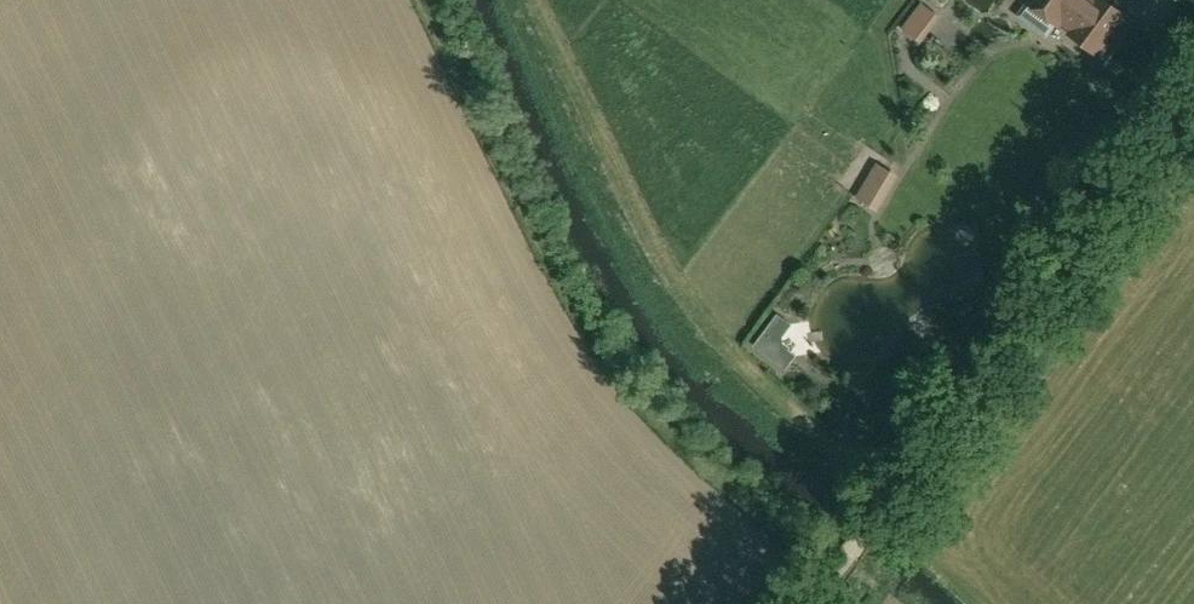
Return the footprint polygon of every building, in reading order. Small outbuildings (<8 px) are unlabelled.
[(1026,2),(1016,15),(1046,38),(1056,24),(1058,26),(1061,22),(1071,30),(1069,34),(1096,54),(1124,17),(1101,0),(1094,0),(1086,10),(1080,5),(1082,2),(1081,0),(1024,0),(1026,2)] [(898,176),(876,163),(856,198),(878,211),(898,176)] [(791,325),(777,314),(753,346),(785,370),(796,356),(783,346),(782,337),(791,325)]
